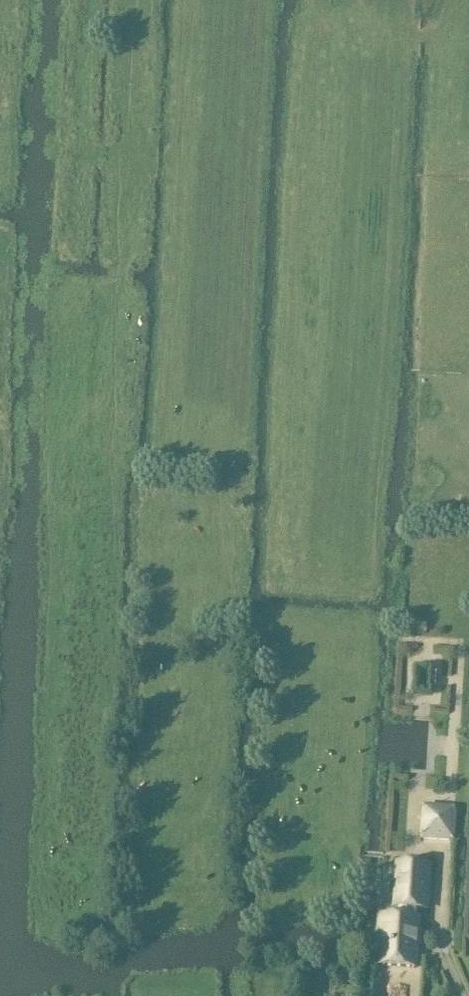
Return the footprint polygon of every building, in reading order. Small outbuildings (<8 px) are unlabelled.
[(426,836),(429,840),(453,841),(456,838),(458,815),(455,811),(431,810),(428,813),(426,836)] [(429,911),(431,867),(407,866),(396,865),(393,908),(404,909),(405,909),(404,920),(387,918),(387,922),(382,922),(381,939),(386,939),(384,967),(417,969),(420,921),(417,920),(418,910),(429,911)]
